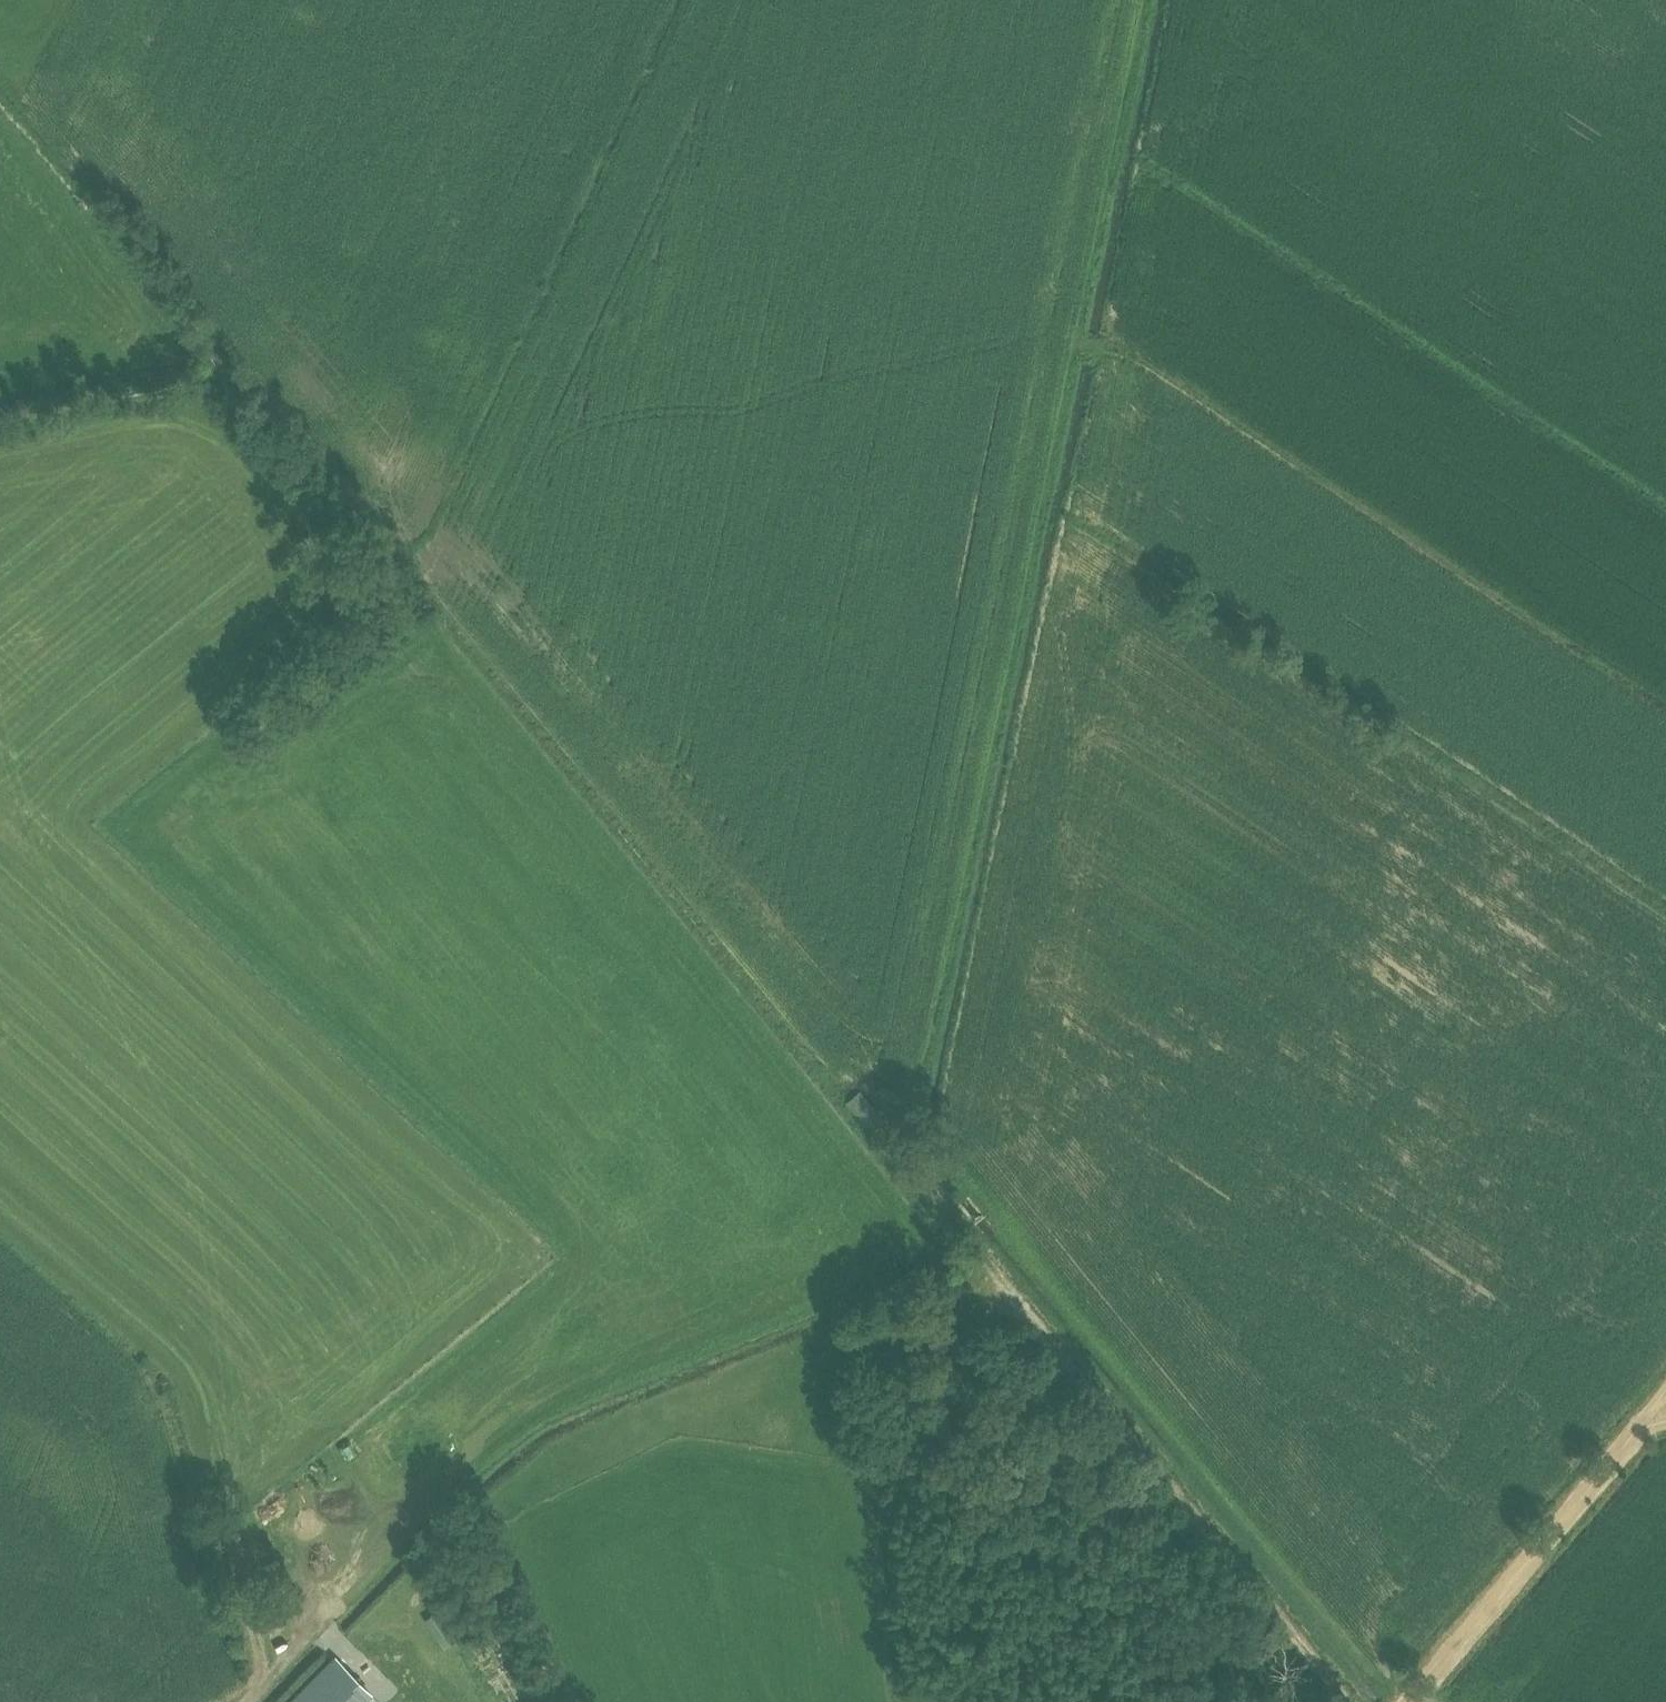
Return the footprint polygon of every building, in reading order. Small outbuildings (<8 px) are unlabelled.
[(868,1127),(882,1116),(861,1091),(847,1101),(868,1127)] [(371,1694),(335,1658),(291,1701),(363,1701),(371,1694)]
